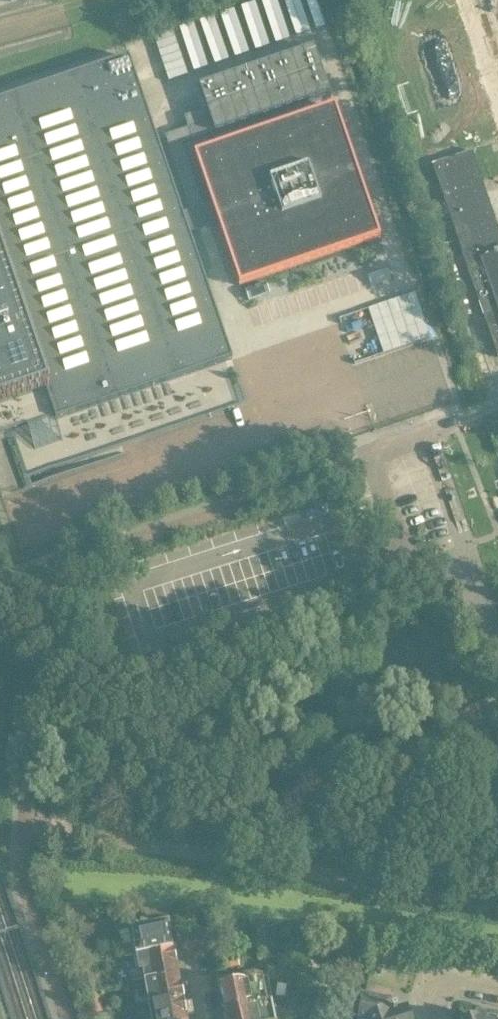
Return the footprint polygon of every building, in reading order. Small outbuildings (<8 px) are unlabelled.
[(188,128),(165,136),(191,211),(202,207),(181,144),(329,93),(313,47),(199,86),(207,109),(184,117),(188,128)] [(5,432),(25,489),(124,455),(125,455),(124,453),(122,445),(143,438),(246,402),(232,360),(189,235),(209,228),(218,224),(239,287),(379,239),(334,108),(195,156),(211,204),(202,207),(191,211),(182,214),(128,57),(94,69),(73,76),(0,101),(0,434),(5,432)] [(418,106),(440,98),(431,72),(409,80),(418,106)] [(421,124),(429,149),(454,141),(446,116),(421,124)] [(476,165),(472,152),(455,157),(457,161),(450,163),(448,160),(432,165),(497,358),(497,243),(497,242),(497,229),(476,165)] [(172,949),(170,937),(172,934),(170,928),(168,926),(167,924),(146,927),(145,925),(142,924),(135,925),(134,927),(134,929),(130,930),(133,945),(121,947),(124,958),(172,949)] [(177,974),(175,964),(177,962),(176,954),(173,953),(172,950),(138,956),(141,971),(130,973),(131,983),(177,974)] [(236,952),(223,954),(225,969),(238,967),(236,952)] [(91,971),(81,974),(87,991),(96,989),(91,971)] [(272,1004),(267,980),(262,981),(260,974),(255,973),(218,980),(222,999),(220,1002),(221,1008),(224,1010),(224,1013),(272,1004)] [(143,983),(147,1007),(183,1001),(182,999),(184,997),(182,989),(180,988),(177,976),(143,983)] [(96,992),(87,994),(93,1017),(102,1016),(96,992)] [(406,1013),(396,1016),(395,1013),(392,1014),(389,1005),(361,1000),(358,1018),(408,1018),(406,1013)] [(147,1007),(150,1018),(186,1018),(185,1014),(187,1012),(186,1004),(183,1003),(183,1001),(147,1007)] [(224,1013),(225,1015),(223,1017),(223,1018),(275,1018),(272,1004),(224,1013)]
